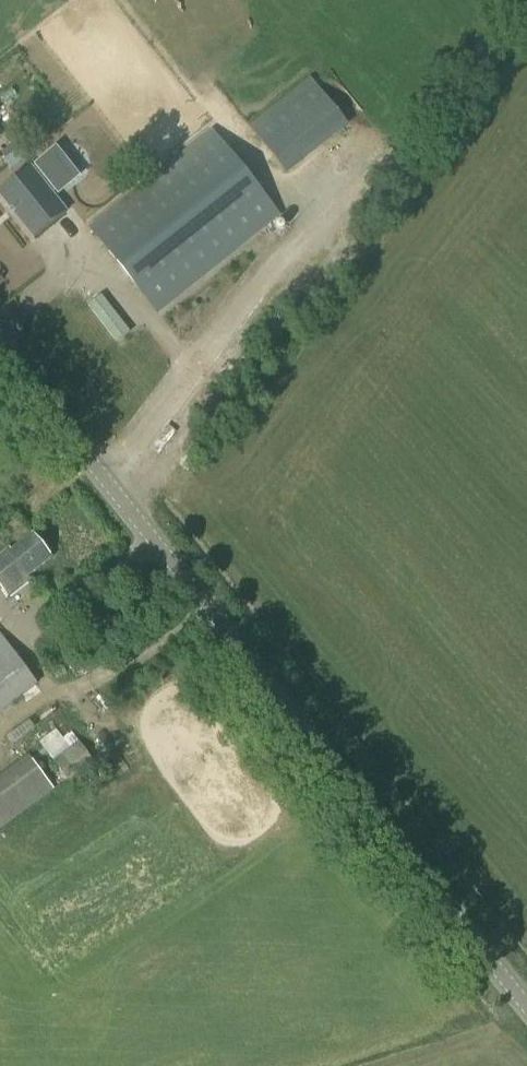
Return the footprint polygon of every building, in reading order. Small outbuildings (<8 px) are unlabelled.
[(287,172),(347,124),(314,83),(253,131),(287,172)] [(157,316),(281,216),(212,129),(88,228),(157,316)] [(65,213),(31,170),(0,194),(0,196),(33,239),(65,213)] [(143,326),(131,336),(140,348),(152,338),(143,326)] [(31,534),(10,551),(8,549),(0,555),(0,587),(8,597),(29,580),(27,578),(51,558),(31,534)] [(37,685),(0,637),(0,712),(37,685)] [(55,735),(45,742),(56,758),(66,751),(55,735)] [(55,762),(69,780),(93,760),(79,743),(55,762)] [(58,789),(40,760),(0,786),(0,825),(58,789)]
